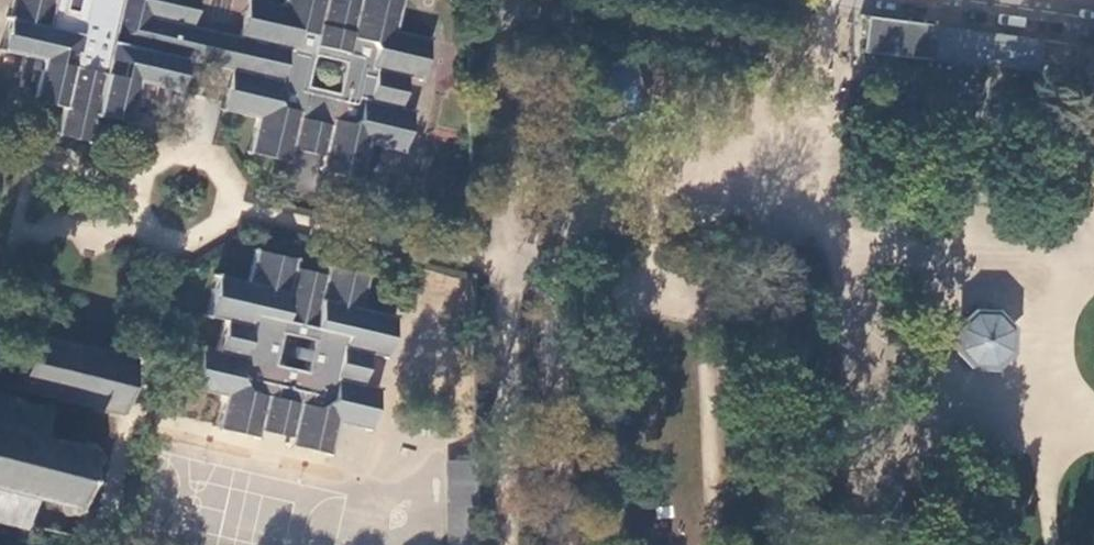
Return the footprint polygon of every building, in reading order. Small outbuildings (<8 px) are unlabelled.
[(0,32),(0,51),(19,56),(16,73),(34,77),(29,101),(60,108),(54,134),(87,142),(93,115),(126,123),(132,98),(149,103),(153,86),(175,92),(182,60),(212,67),(230,71),(221,110),(255,119),(247,153),(290,162),(293,150),(324,157),(321,168),(362,178),(366,163),(370,144),(383,147),(406,153),(415,112),(403,109),(410,77),(423,80),(431,39),(398,30),(405,0),(283,0),(282,4),(264,0),(247,0),(239,36),(191,25),(197,0),(7,0),(0,32)] [(939,25),(867,15),(862,48),(934,57),(939,25)] [(939,25),(934,57),(936,58),(956,60),(957,56),(966,58),(970,29),(939,25)] [(970,29),(966,58),(1033,67),(1034,59),(1038,39),(970,29)] [(1038,39),(1034,59),(1093,67),(1093,47),(1038,39)] [(211,426),(253,436),(255,428),(286,435),(284,443),(325,452),(332,420),(365,428),(375,386),(357,382),(364,351),(382,355),(391,313),(359,305),(366,274),(325,264),(323,272),(292,265),(294,258),(252,247),(245,280),(213,272),(203,314),(220,318),(213,349),(196,345),(186,386),(218,394),(211,426)] [(967,369),(994,370),(1012,353),(1014,327),(997,307),(970,306),(951,324),(950,350),(967,369)] [(15,386),(120,413),(132,359),(29,333),(21,364),(15,386)] [(15,524),(14,529),(18,531),(20,525),(25,527),(27,521),(21,520),(26,496),(59,504),(65,515),(75,511),(70,499),(80,455),(90,447),(83,438),(72,444),(36,436),(42,412),(47,413),(48,407),(45,402),(39,401),(38,406),(15,400),(16,395),(11,394),(10,399),(0,397),(0,520),(15,524)]
